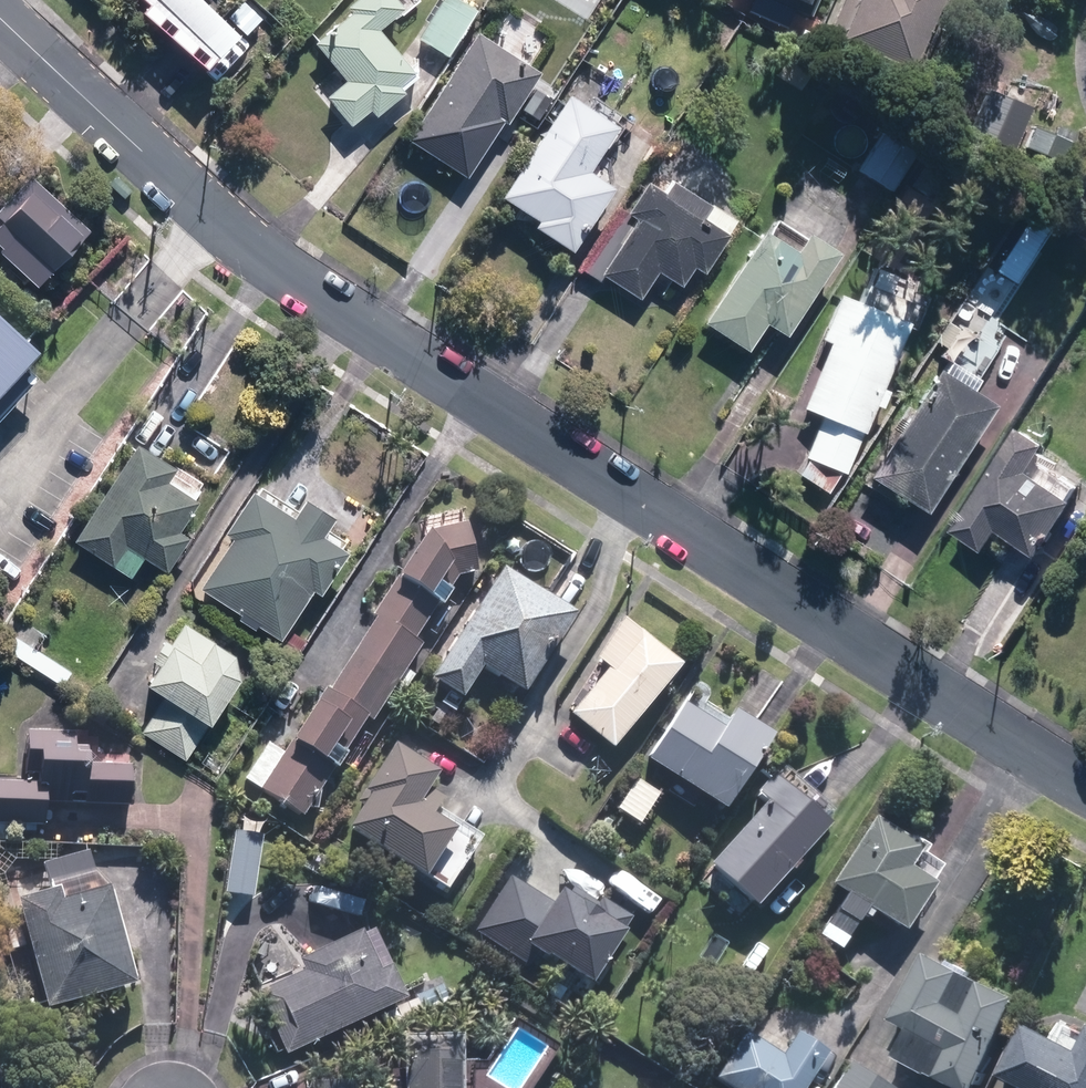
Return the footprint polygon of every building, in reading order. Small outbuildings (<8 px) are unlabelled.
[(210,60),(230,79),(250,59),(230,39),(235,35),(200,0),(131,0),(139,8),(132,15),(194,76),(210,60)] [(390,17),(394,21),(418,1),(417,0),(352,0),(339,11),(344,17),(309,46),(340,84),(321,100),(345,129),(364,113),(369,119),(414,82),(373,31),(390,17)] [(454,0),(442,0),(416,41),(443,59),(473,12),(454,0)] [(929,0),(843,0),(827,42),(901,71),(929,0)] [(976,9),(1016,30),(1027,8),(1012,0),(981,0),(976,9)] [(242,2),(223,18),(241,37),(259,21),(242,2)] [(497,124),(502,127),(536,74),(473,33),(403,141),(462,179),(497,124)] [(565,256),(570,249),(607,191),(581,174),(586,167),(603,178),(614,160),(597,150),(600,145),(605,148),(615,133),(618,128),(589,110),(586,114),(558,97),(492,199),(529,222),(524,229),(565,256)] [(919,145),(884,123),(853,172),(888,194),(919,145)] [(697,276),(725,237),(721,234),(730,220),(665,175),(654,191),(642,183),(579,274),(596,287),(601,280),(633,303),(654,273),(676,289),(688,270),(697,276)] [(30,289),(85,235),(32,182),(31,183),(25,178),(0,203),(0,259),(30,289)] [(777,337),(819,273),(830,256),(773,219),(762,236),(755,232),(696,323),(741,353),(759,325),(777,337)] [(824,343),(798,409),(818,417),(793,479),(834,495),(901,325),(832,297),(815,339),(824,343)] [(0,315),(0,424),(40,380),(28,369),(42,353),(0,315)] [(990,411),(966,394),(1007,336),(987,322),(970,346),(955,336),(931,369),(859,471),(918,513),(990,411)] [(1037,558),(1071,503),(1067,500),(1075,486),(1034,461),(1044,444),(1015,425),(948,533),(983,554),(996,532),(1037,558)] [(173,465),(169,471),(127,446),(68,544),(126,579),(137,560),(162,575),(183,539),(173,533),(199,490),(203,484),(173,465)] [(256,489),(250,499),(242,494),(216,535),(223,540),(190,590),(272,643),(305,593),(311,597),(344,548),(323,534),(330,524),(323,519),(295,501),(289,511),(256,489)] [(460,526),(416,540),(367,617),(371,620),(327,690),(322,687),(314,701),(294,688),(262,738),(266,741),(240,783),(255,793),(298,821),(364,723),(367,725),(418,646),(412,642),(451,580),(473,571),(460,526)] [(507,568),(503,574),(497,570),(427,680),(457,699),(475,671),(517,697),(569,616),(527,590),(531,583),(507,568)] [(34,652),(44,637),(8,613),(0,625),(0,648),(58,687),(67,674),(34,652)] [(584,696),(565,718),(605,752),(676,669),(619,620),(567,681),(584,696)] [(184,763),(204,728),(231,678),(228,654),(178,626),(158,663),(152,660),(136,690),(153,700),(134,735),(184,763)] [(641,763),(666,781),(658,793),(686,813),(694,801),(716,816),(768,741),(728,713),(726,717),(703,701),(706,698),(693,688),(641,763)] [(39,830),(40,800),(126,803),(127,766),(83,765),(83,748),(69,748),(69,734),(18,733),(18,760),(25,760),(24,783),(0,783),(0,829),(39,830)] [(421,788),(429,776),(386,748),(354,798),(361,801),(338,837),(413,885),(415,881),(440,897),(479,835),(458,822),(454,827),(432,813),(440,801),(421,788)] [(746,796),(758,807),(701,869),(746,911),(822,830),(778,789),(765,776),(746,796)] [(813,940),(834,953),(860,912),(897,935),(941,866),(868,819),(824,887),(840,897),(813,940)] [(237,820),(235,832),(232,831),(222,894),(250,898),(258,844),(269,846),(272,825),(237,820)] [(9,953),(19,950),(38,1014),(127,989),(88,851),(35,866),(38,877),(1,887),(11,921),(1,924),(9,953)] [(545,904),(508,878),(471,931),(513,961),(519,952),(536,965),(539,961),(581,991),(630,922),(598,900),(595,904),(569,886),(560,900),(552,894),(545,904)] [(287,977),(251,994),(281,1058),(308,1045),(399,1003),(364,929),(282,967),(287,977)] [(890,1061),(945,1087),(973,1087),(1014,1002),(921,957),(888,1026),(904,1033),(890,1061)] [(437,983),(401,1008),(411,1022),(447,997),(437,983)] [(1073,1057),(1022,1029),(996,1077),(1016,1087),(1085,1087),(1085,1034),(1073,1057)] [(784,1037),(769,1059),(735,1036),(703,1083),(710,1087),(797,1087),(817,1059),(784,1037)] [(396,1047),(395,1087),(468,1087),(468,1062),(451,1061),(452,1048),(396,1047)] [(844,1060),(828,1087),(892,1087),(844,1060)]
